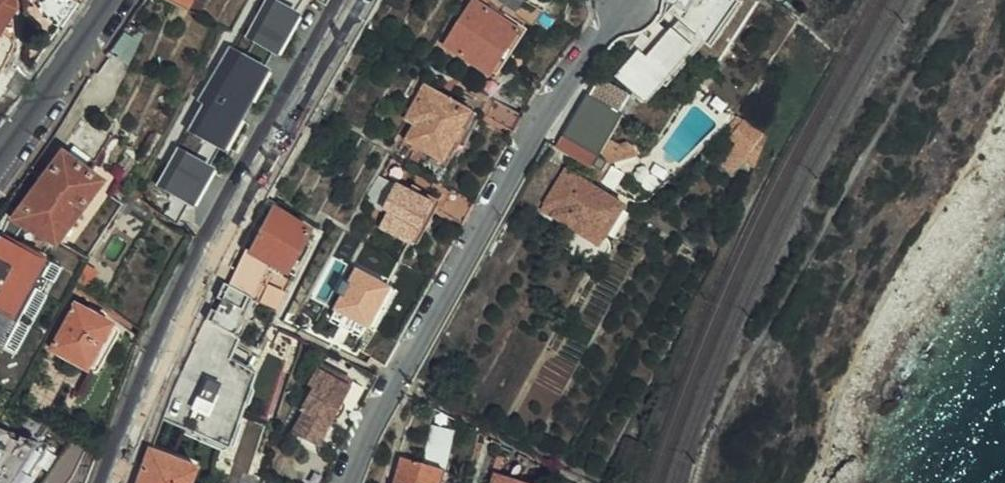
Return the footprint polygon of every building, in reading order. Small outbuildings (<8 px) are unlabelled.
[(9,53),(15,42),(13,7),(13,0),(0,0),(0,71),(9,53)] [(61,28),(80,3),(77,0),(47,0),(38,13),(55,25),(61,28)] [(129,178),(125,184),(132,190),(163,210),(165,212),(166,210),(191,166),(229,100),(285,0),(230,0),(220,17),(215,15),(176,90),(166,108),(129,178)] [(432,34),(480,64),(509,19),(479,0),(455,0),(432,34)] [(658,21),(674,34),(685,20),(669,8),(658,21)] [(673,37),(674,34),(658,21),(650,30),(633,49),(628,46),(623,51),(620,56),(611,66),(632,83),(656,57),(673,37)] [(581,65),(569,79),(598,94),(608,81),(581,65)] [(490,85),(517,101),(527,82),(501,67),(490,85)] [(416,76),(404,96),(408,97),(420,78),(416,76)] [(404,96),(398,109),(403,114),(394,132),(431,152),(440,134),(460,100),(420,78),(408,97),(404,96)] [(569,79),(536,131),(583,158),(614,104),(598,94),(569,79)] [(512,107),(484,91),(477,106),(496,117),(504,121),(512,107)] [(733,108),(720,127),(730,135),(739,142),(753,123),(733,108)] [(730,135),(720,127),(716,133),(726,141),(730,135)] [(730,135),(726,141),(735,148),(739,142),(730,135)] [(735,148),(726,141),(720,151),(728,158),(735,148)] [(0,186),(0,207),(43,230),(47,225),(87,172),(51,145),(21,185),(8,175),(0,186)] [(545,200),(543,205),(572,223),(576,218),(594,230),(602,216),(604,215),(613,196),(568,168),(567,170),(553,162),(535,194),(545,200)] [(359,187),(370,193),(384,170),(372,163),(359,187)] [(370,193),(375,196),(386,178),(388,172),(384,170),(370,193)] [(87,172),(47,225),(54,230),(95,177),(87,172)] [(379,200),(369,216),(403,234),(411,221),(426,193),(388,172),(386,178),(375,196),(375,198),(379,200)] [(465,190),(442,178),(428,202),(451,214),(465,190)] [(257,194),(234,237),(247,244),(272,258),(282,240),(291,226),(298,230),(301,221),(296,218),(257,194)] [(572,223),(543,205),(542,206),(571,224),(572,223)] [(26,281),(34,285),(42,273),(30,266),(38,251),(0,230),(0,329),(26,281)] [(234,237),(217,273),(240,286),(241,286),(255,255),(245,250),(247,244),(234,237)] [(0,329),(0,345),(4,346),(53,260),(38,251),(30,266),(42,273),(34,285),(26,281),(0,329)] [(320,297),(334,305),(343,310),(355,316),(380,272),(346,253),(320,297)] [(76,258),(68,273),(78,280),(87,264),(76,258)] [(210,285),(199,308),(203,311),(221,322),(223,319),(238,289),(240,286),(217,273),(212,271),(206,283),(210,285)] [(238,289),(223,319),(228,322),(244,292),(238,289)] [(105,382),(110,385),(117,366),(91,355),(108,323),(107,317),(98,312),(64,292),(40,338),(75,357),(81,361),(77,371),(105,382)] [(343,310),(334,305),(331,310),(341,315),(343,310)] [(350,341),(359,345),(376,354),(383,341),(389,331),(364,317),(359,328),(350,341)] [(177,373),(160,407),(173,414),(209,431),(242,358),(214,343),(198,334),(177,373)] [(361,380),(332,364),(311,353),(301,371),(304,374),(279,420),(307,435),(313,423),(333,434),(361,380)] [(77,428),(61,422),(44,451),(59,461),(77,428)] [(395,482),(441,482),(446,466),(454,430),(434,425),(426,461),(403,454),(395,482)] [(139,435),(122,482),(195,482),(180,476),(187,458),(139,435)] [(481,482),(534,482),(486,468),(481,482)] [(24,482),(37,482),(34,481),(37,475),(32,471),(24,482)]
